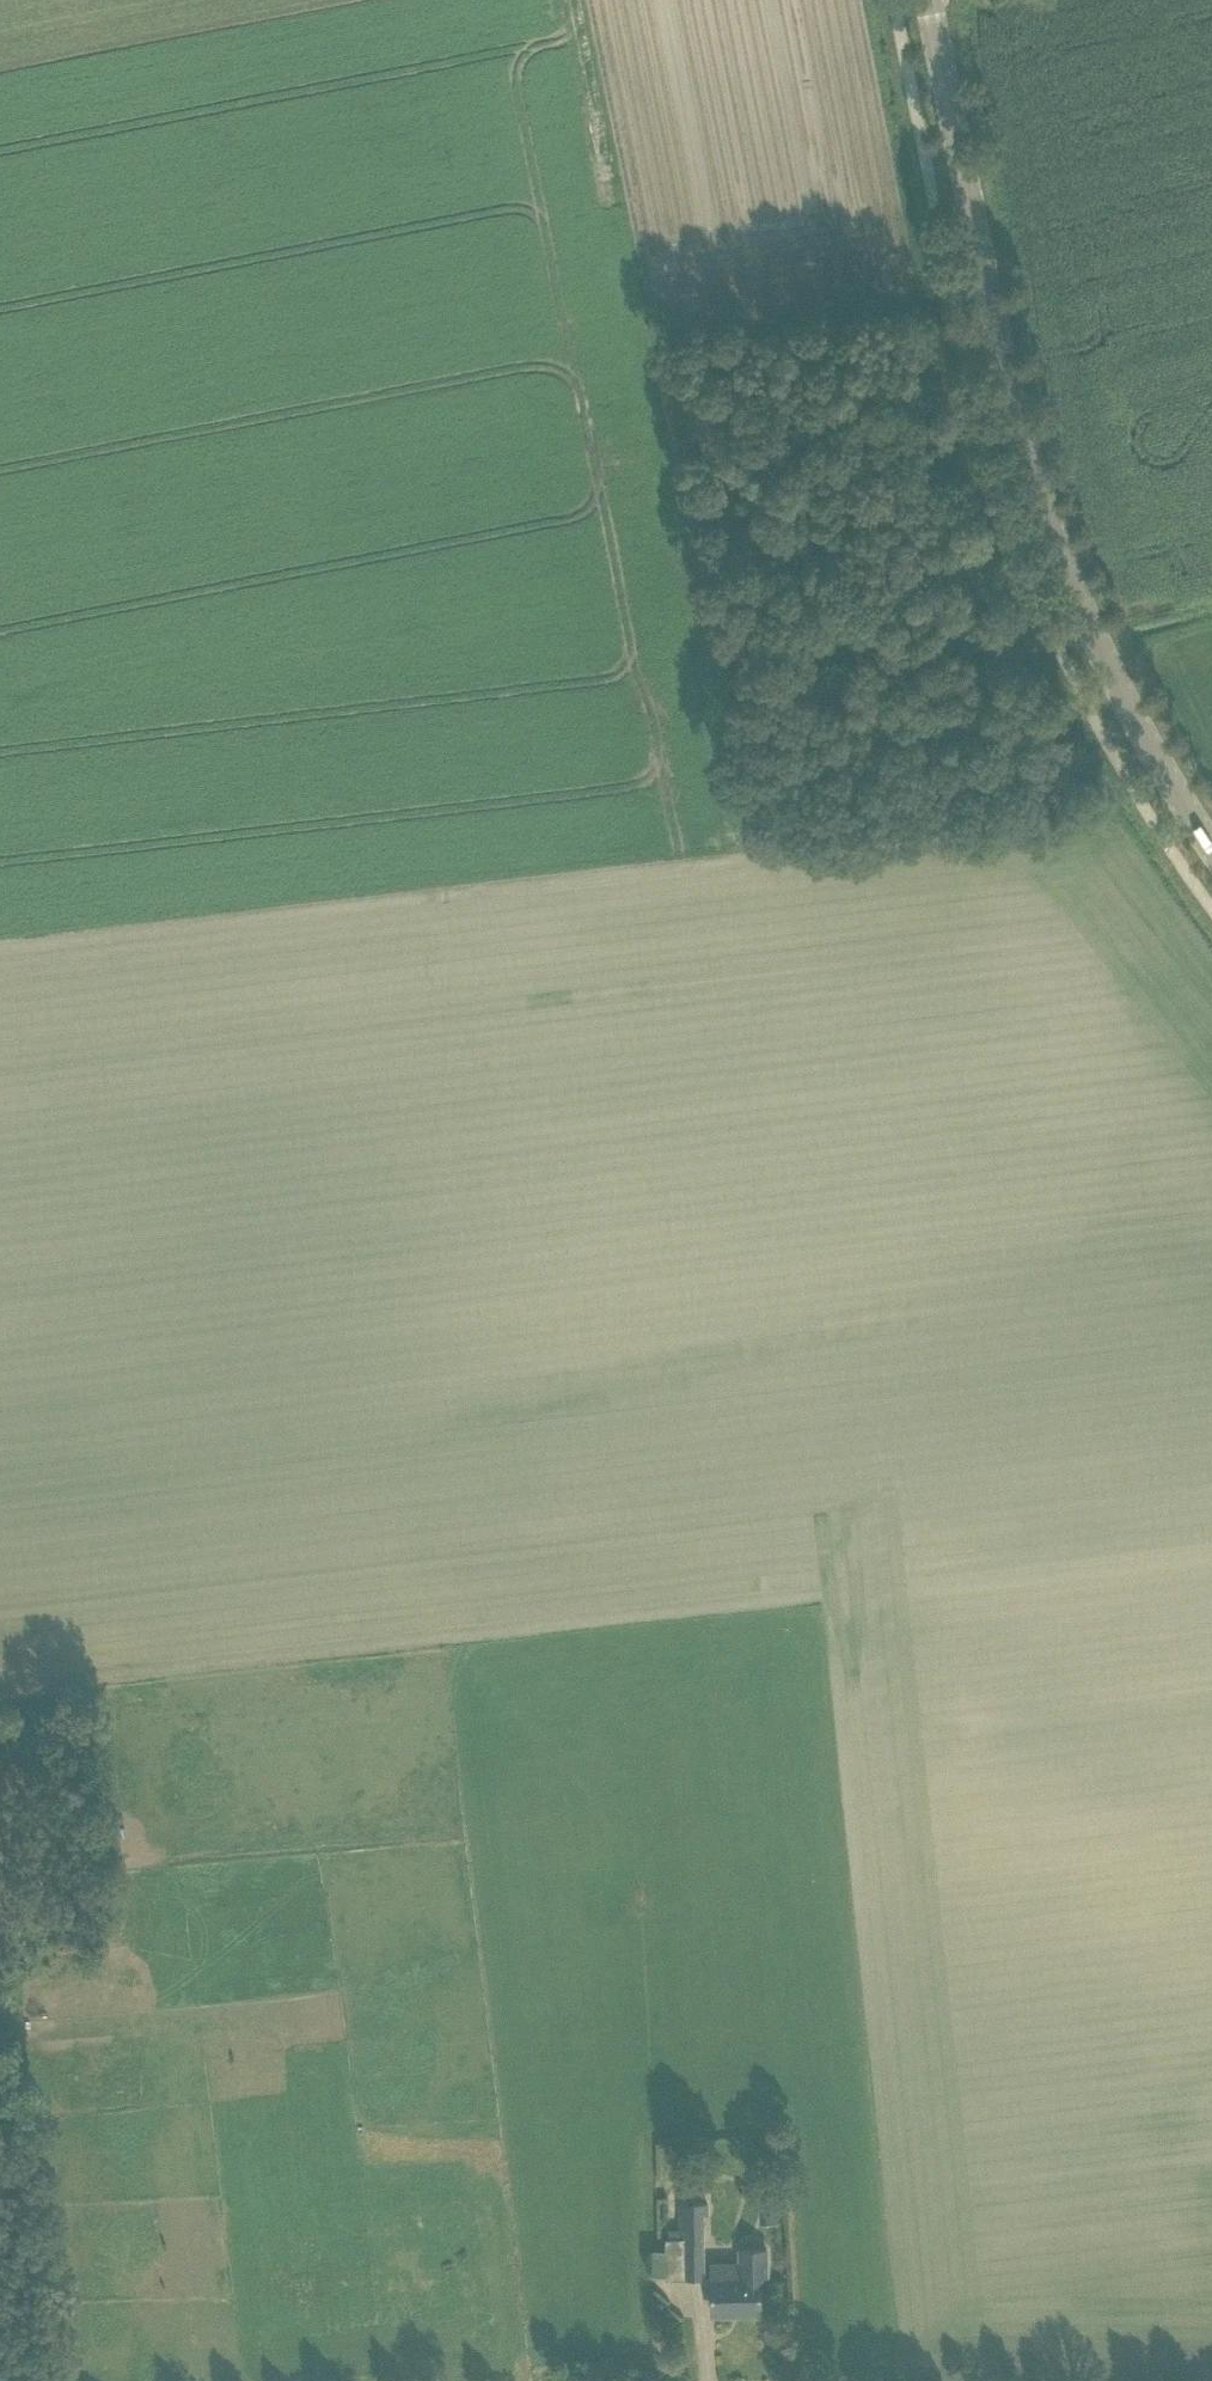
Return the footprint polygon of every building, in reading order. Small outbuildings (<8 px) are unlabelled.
[(680,2203),(681,2239),(666,2239),(667,2278),(704,2277),(703,2211),(707,2210),(707,2203),(680,2203)] [(730,2309),(730,2314),(761,2313),(761,2289),(761,2275),(767,2275),(767,2249),(740,2249),(741,2276),(711,2276),(712,2285),(712,2309),(730,2309)]
